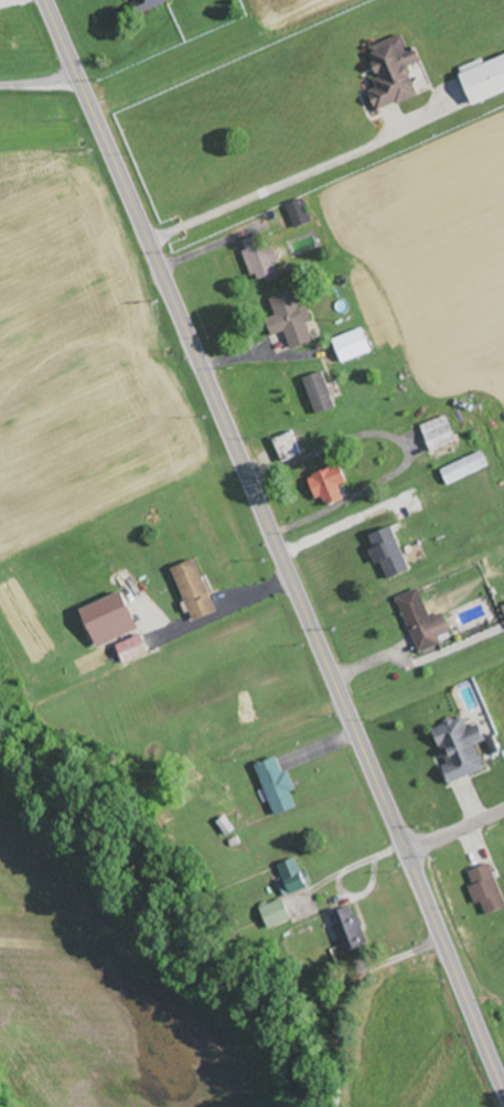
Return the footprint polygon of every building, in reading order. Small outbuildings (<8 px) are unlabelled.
[(143,11),(170,0),(138,0),(143,11)] [(371,45),(384,88),(373,92),(378,109),(429,94),(420,63),(424,62),(420,46),(410,48),(406,34),(371,45)] [(472,67),(472,66),(463,70),(475,103),(503,92),(503,56),(472,67)] [(267,232),(242,241),(256,280),(281,271),(267,232)] [(271,298),(276,317),(267,320),(272,336),(286,332),(292,349),(312,343),(297,290),(271,298)] [(334,338),(343,362),(373,352),(365,328),(334,338)] [(305,377),(317,414),(336,408),(325,371),(305,377)] [(457,445),(450,417),(423,423),(430,451),(457,445)] [(302,454),(292,431),(272,440),(282,462),(302,454)] [(447,486),(490,467),(482,451),(440,470),(447,486)] [(323,507),(352,494),(339,464),(310,476),(323,507)] [(218,612),(197,559),(173,568),(194,621),(218,612)] [(432,618),(421,589),(399,597),(421,653),(445,643),(442,637),(453,633),(445,613),(432,618)] [(118,644),(125,663),(150,654),(143,635),(118,644)] [(436,726),(453,781),(488,771),(480,744),(488,742),(482,723),(471,726),(468,716),(436,726)] [(308,888),(301,858),(283,862),(290,892),(308,888)] [(273,930),(295,918),(285,898),(262,909),(273,930)] [(348,954),(372,945),(356,905),(332,914),(348,954)]
